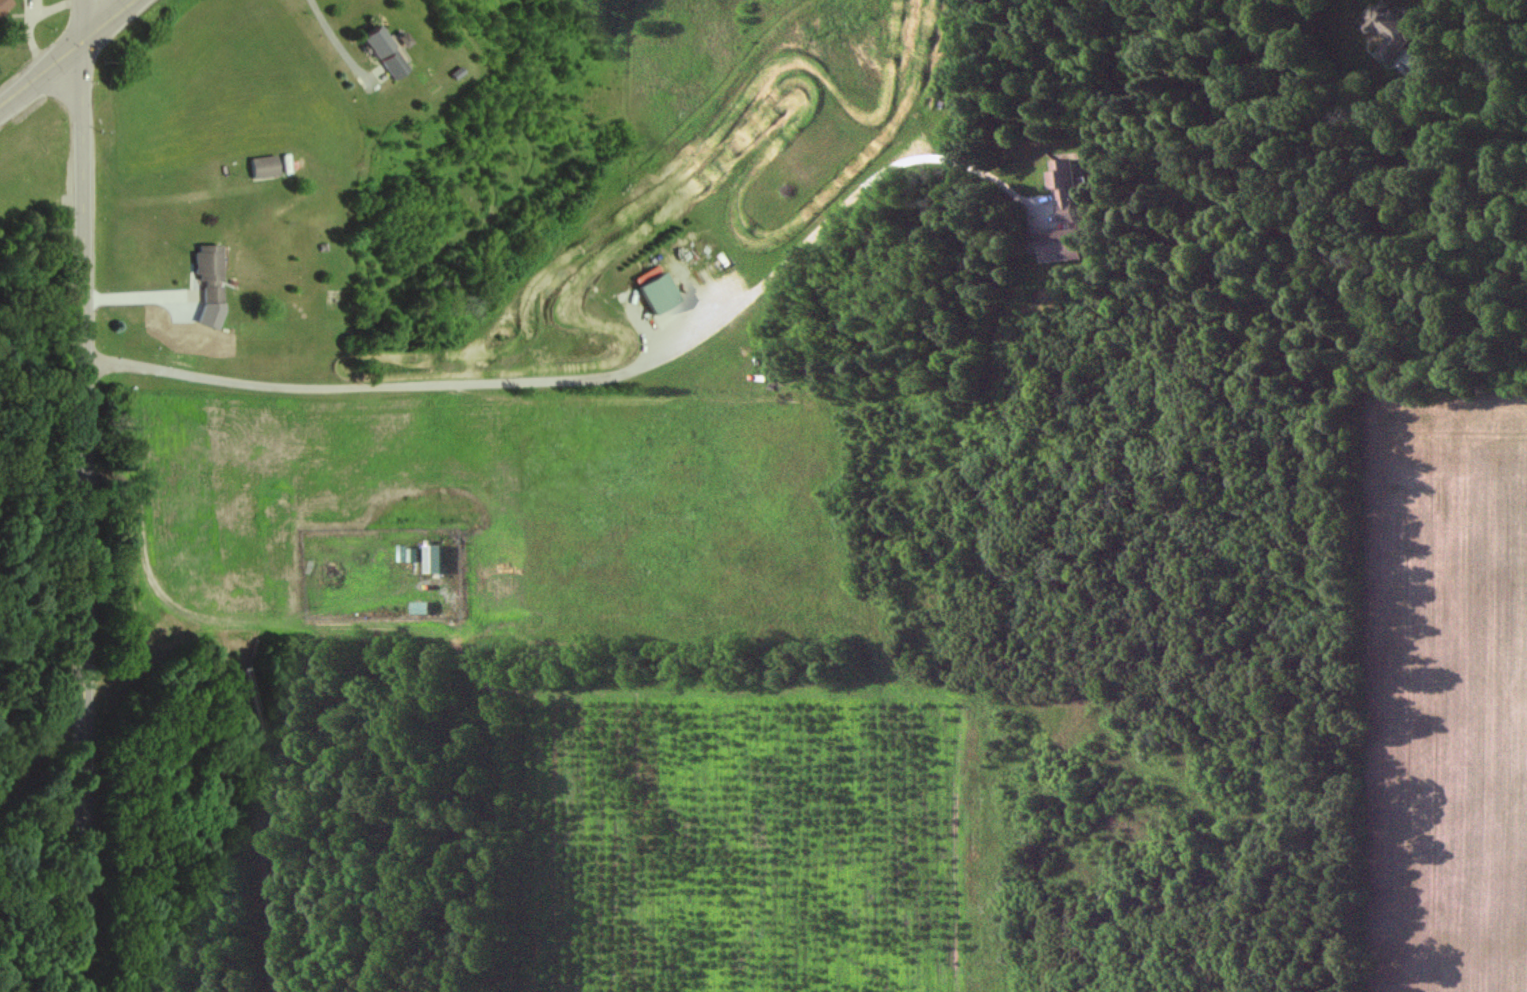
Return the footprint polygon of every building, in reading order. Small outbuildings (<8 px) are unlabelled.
[(1361,24),(1382,44),(1372,54),(1388,68),(1420,33),(1385,0),(1383,0),(1361,24)] [(377,59),(392,82),(407,72),(376,25),(357,38),(372,62),(377,59)] [(276,177),(274,156),(248,159),(250,179),(276,177)] [(1077,222),(1072,161),(1052,162),(1053,172),(1049,172),(1054,224),(1077,222)] [(1038,264),(1080,260),(1078,231),(1036,235),(1038,264)] [(217,303),(217,246),(192,246),(193,304),(217,303)] [(633,287),(649,318),(676,303),(660,273),(633,287)] [(423,573),(440,573),(440,545),(423,545),(423,573)] [(409,615),(426,615),(426,603),(409,603),(409,615)]
